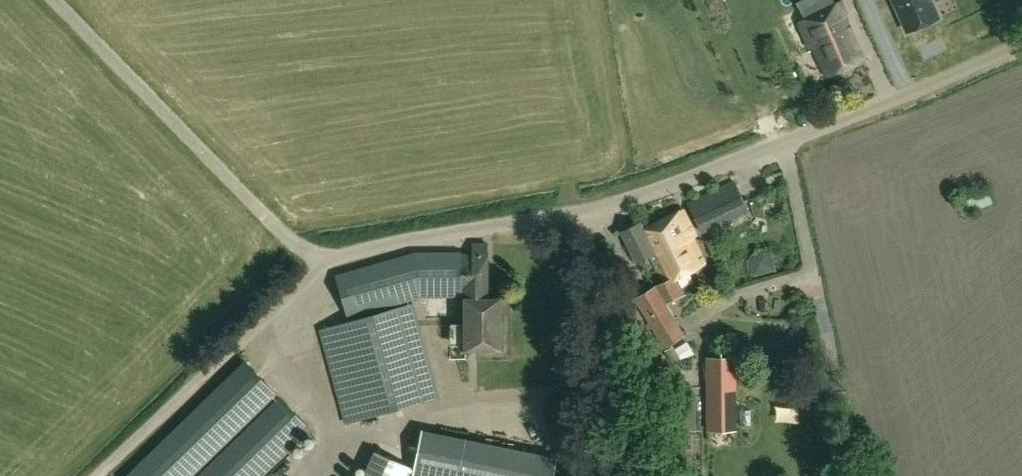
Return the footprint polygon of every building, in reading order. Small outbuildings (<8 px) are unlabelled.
[(918,0),(880,0),(884,9),(883,10),(887,19),(888,18),(897,39),(928,25),(920,7),(921,6),(918,0)] [(827,77),(865,60),(846,17),(849,16),(842,1),(799,21),(811,48),(813,47),(827,77)] [(749,212),(734,179),(686,201),(702,233),(749,212)] [(637,262),(651,255),(671,246),(672,248),(687,241),(686,238),(689,236),(678,213),(643,230),(639,223),(622,232),(637,262)] [(700,267),(687,241),(672,248),(671,246),(651,255),(663,282),(656,285),(657,287),(652,289),(662,305),(665,303),(680,295),(672,281),(700,267)] [(348,317),(420,296),(463,297),(463,324),(451,324),(451,344),(465,344),(465,350),(502,350),(503,295),(487,295),(488,244),(473,244),(472,254),(414,253),(336,276),(348,317)] [(664,308),(662,305),(652,289),(636,298),(650,321),(656,318),(654,312),(664,308)] [(417,302),(399,307),(318,329),(344,423),(443,397),(417,302)] [(683,334),(665,303),(662,305),(664,308),(654,312),(656,318),(650,321),(665,346),(683,334)] [(737,430),(738,373),(739,356),(721,356),(706,357),(708,430),(737,430)] [(276,394),(244,361),(126,475),(191,475),(276,394)] [(199,475),(263,475),(312,428),(280,396),(199,475)] [(412,475),(533,475),(537,454),(421,431),(412,475)] [(374,452),(364,475),(406,475),(410,468),(374,452)]
